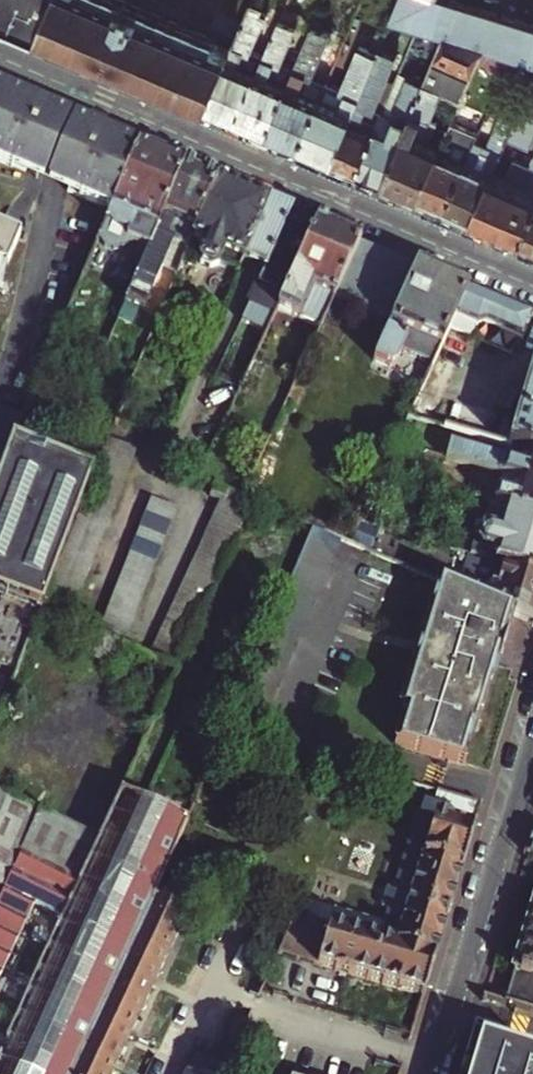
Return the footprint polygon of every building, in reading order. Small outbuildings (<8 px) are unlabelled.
[(32,31),(44,2),(39,0),(0,0),(0,18),(32,31)] [(32,31),(207,108),(231,52),(170,26),(107,0),(45,0),(44,2),(32,31)] [(441,2),(442,0),(399,0),(390,23),(417,31),(443,38),(481,49),(512,58),(532,64),(532,29),(441,2)] [(262,7),(252,2),(231,52),(207,108),(237,120),(263,58),(250,52),(266,15),(260,13),(262,7)] [(281,15),(263,58),(237,120),(268,133),(294,71),(279,64),(295,27),(289,25),(292,20),(281,15)] [(313,27),(294,71),(268,133),(300,147),(326,86),(311,80),(331,34),(313,27)] [(443,38),(423,87),(384,184),(420,198),(441,148),(427,143),(437,121),(431,119),(442,90),(461,98),(481,49),(443,38)] [(340,92),(326,86),(300,147),(332,161),(376,57),(359,49),(340,92)] [(378,51),(376,57),(332,161),(359,172),(383,113),(394,85),(385,81),(396,57),(378,51)] [(385,81),(394,85),(398,76),(404,61),(396,57),(385,81)] [(392,117),(407,80),(398,76),(394,85),(383,113),(392,117)] [(392,117),(383,113),(359,172),(384,184),(423,87),(407,80),(392,117)] [(0,89),(0,156),(24,99),(0,89)] [(24,99),(0,156),(0,163),(44,182),(69,121),(40,108),(41,106),(24,99)] [(506,109),(502,118),(513,122),(517,113),(506,109)] [(489,150),(476,145),(448,211),(471,221),(491,176),(513,123),(503,118),(489,150)] [(106,137),(77,124),(51,185),(58,188),(112,211),(138,148),(107,135),(106,137)] [(451,125),(441,148),(420,198),(448,211),(476,145),(479,137),(451,125)] [(183,168),(138,148),(112,211),(96,250),(114,257),(124,254),(125,251),(133,248),(134,246),(139,249),(133,265),(140,268),(183,168)] [(491,176),(471,221),(522,243),(532,218),(532,169),(512,160),(502,181),(491,176)] [(214,181),(183,168),(140,268),(122,311),(138,317),(166,248),(184,255),(189,244),(214,181)] [(267,204),(214,181),(189,244),(199,249),(194,260),(197,270),(210,275),(218,271),(237,279),(243,264),(267,204)] [(288,213),(267,204),(243,264),(264,272),(288,213)] [(315,224),(288,213),(264,272),(243,326),(267,336),(277,312),(315,224)] [(522,243),(532,247),(532,218),(522,243)] [(358,242),(315,224),(277,312),(321,331),(334,300),(358,242)] [(5,274),(19,245),(0,235),(0,273),(5,274)] [(373,249),(358,242),(334,300),(349,307),(373,249)] [(388,256),(373,249),(349,307),(363,313),(388,256)] [(466,289),(388,256),(363,313),(391,326),(375,362),(426,384),(455,317),(466,289)] [(532,318),(466,289),(455,317),(476,326),(484,324),(521,340),(532,318)] [(532,369),(507,448),(513,449),(532,456),(532,369)] [(13,449),(26,420),(0,409),(0,480),(13,449)] [(110,442),(94,483),(49,598),(76,609),(141,454),(110,442)] [(513,449),(508,463),(449,445),(445,459),(504,477),(532,486),(532,456),(513,449)] [(41,616),(49,598),(94,483),(13,449),(0,480),(0,600),(41,616)] [(504,477),(500,490),(442,472),(437,488),(471,500),(532,519),(532,486),(504,477)] [(224,510),(154,660),(179,672),(255,507),(219,490),(213,505),(224,510)] [(471,500),(455,552),(483,561),(532,576),(532,519),(471,500)] [(155,507),(101,639),(125,651),(179,516),(155,507)] [(361,536),(365,525),(355,520),(344,543),(356,548),(361,536)] [(378,529),(365,525),(361,536),(361,537),(372,540),(378,529)] [(318,532),(232,722),(259,733),(344,543),(318,532)] [(483,561),(476,582),(451,575),(446,587),(514,616),(532,625),(532,576),(483,561)] [(478,734),(514,616),(446,587),(438,584),(399,710),(405,712),(395,745),(465,766),(475,733),(478,734)] [(125,651),(101,639),(93,637),(87,656),(116,669),(125,651)] [(0,1054),(0,1073),(66,1073),(180,817),(122,791),(96,842),(77,881),(0,1054)] [(18,857),(77,881),(96,842),(0,799),(0,898),(18,857)] [(422,999),(478,817),(450,809),(444,823),(416,815),(393,891),(386,889),(380,909),(387,910),(377,941),(292,916),(276,954),(422,999)] [(180,817),(66,1073),(73,1073),(154,896),(188,820),(180,817)] [(77,881),(18,857),(0,898),(0,1054),(77,881)] [(154,896),(73,1073),(109,1073),(180,907),(154,896)] [(504,1005),(532,1014),(532,899),(512,970),(514,971),(504,1005)] [(528,1069),(532,1071),(532,1055),(496,1046),(498,1039),(476,1033),(464,1073),(526,1073),(528,1069)] [(186,1073),(222,1073),(228,1062),(198,1048),(186,1073)]
